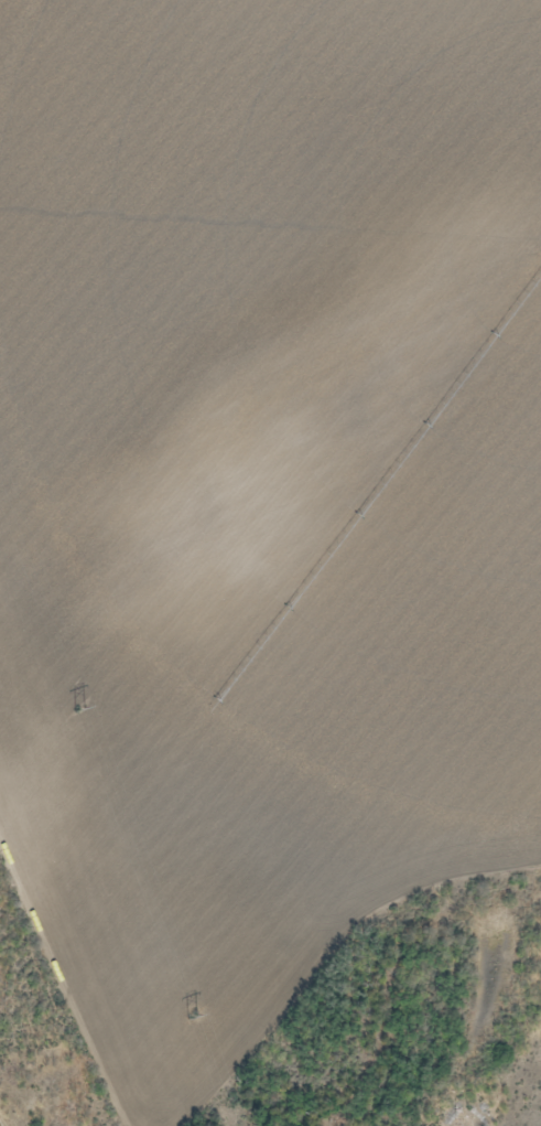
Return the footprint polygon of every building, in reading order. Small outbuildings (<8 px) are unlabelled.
[(463,1108),(446,1125),(482,1125),(463,1108)]
